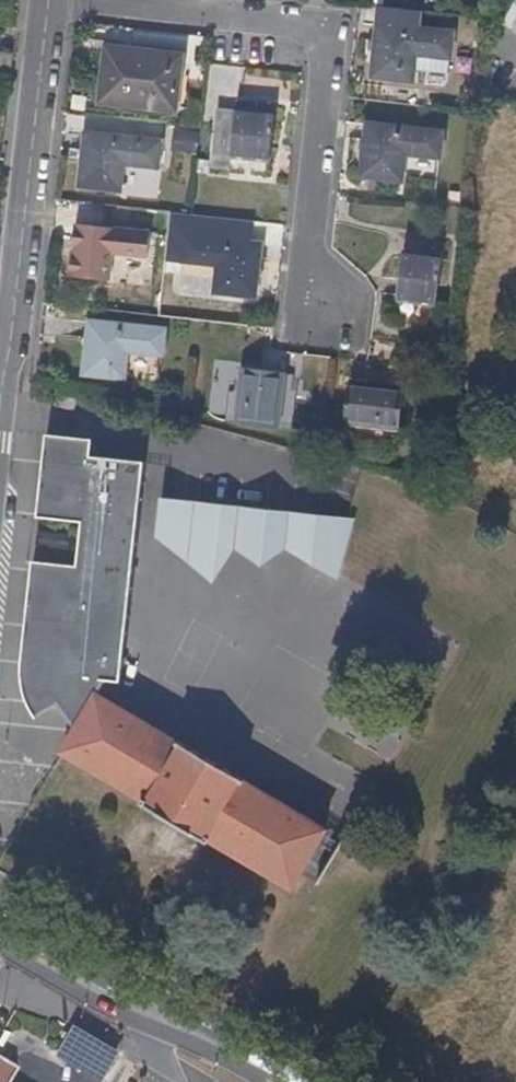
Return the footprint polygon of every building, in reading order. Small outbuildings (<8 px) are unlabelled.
[(445,73),(449,32),(412,26),(414,10),(378,6),(369,75),(411,81),(413,71),(445,73)] [(104,41),(98,98),(172,107),(180,50),(104,41)] [(12,53),(0,52),(0,67),(11,69),(12,53)] [(211,108),(207,159),(224,161),(226,161),(226,158),(264,163),(270,115),(250,112),(252,101),(230,98),(229,110),(211,108)] [(436,158),(439,134),(367,126),(366,126),(360,177),(400,182),(403,155),(436,158)] [(154,169),(157,144),(82,136),(77,186),(117,190),(120,165),(154,169)] [(253,295),(258,244),(228,241),(232,219),(188,214),(181,260),(215,264),(212,291),(253,295)] [(145,253),(147,229),(73,221),(67,274),(108,278),(111,249),(145,253)] [(438,243),(400,238),(393,299),(431,303),(438,243)] [(159,356),(162,331),(88,321),(81,373),(123,378),(127,352),(159,356)] [(242,369),(236,423),(293,429),(297,394),(290,393),(292,375),(242,369)] [(395,430),(401,373),(362,369),(361,376),(360,384),(344,382),(340,424),(395,430)] [(360,384),(361,376),(345,374),(344,382),(360,384)] [(297,394),(298,376),(292,375),(290,393),(297,394)] [(56,396),(53,406),(73,410),(75,401),(56,396)] [(103,680),(110,667),(120,667),(143,463),(89,457),(63,454),(65,437),(46,435),(37,517),(90,523),(85,567),(32,561),(21,657),(20,676),(21,683),(22,689),(24,694),(27,697),(29,700),(31,702),(34,704),(37,705),(42,706),(46,706),(49,706),(57,703),(75,728),(61,751),(96,772),(142,799),(140,803),(207,842),(209,840),(251,864),(292,888),(326,829),(95,693),(103,680)] [(91,440),(65,437),(63,454),(89,457),(91,440)] [(229,506),(177,500),(174,527),(195,529),(195,527),(209,528),(209,531),(226,532),(229,506)] [(307,558),(341,574),(347,519),(312,515),(307,558)] [(120,667),(110,667),(103,680),(119,682),(120,667)] [(22,1066),(0,1053),(0,1081),(13,1081),(22,1066)]
